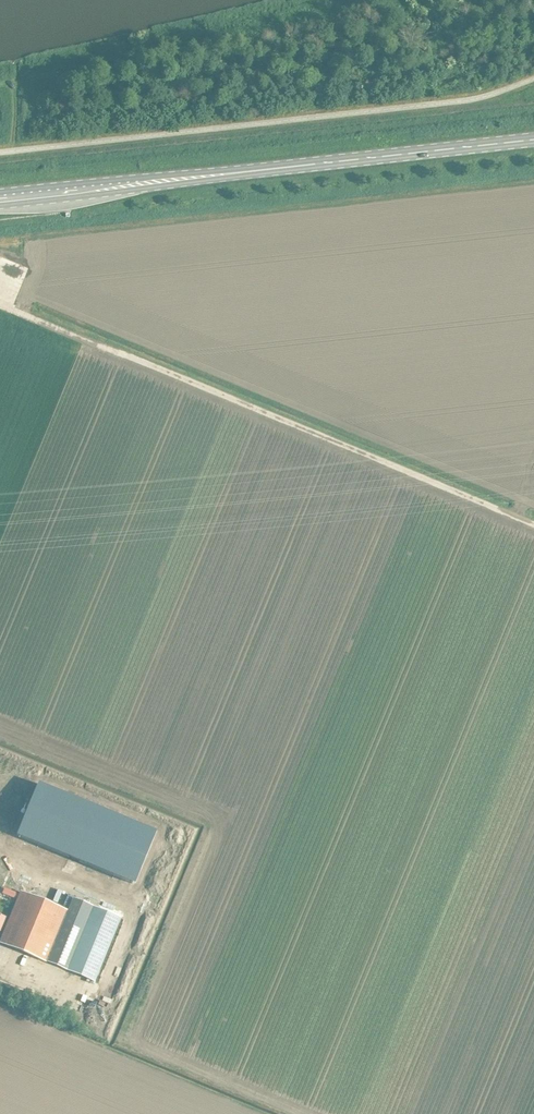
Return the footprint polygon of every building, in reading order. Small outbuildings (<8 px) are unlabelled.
[(153,832),(40,785),(18,838),(132,884),(153,832)] [(67,912),(20,892),(0,940),(0,943),(46,962),(67,912)] [(72,899),(67,912),(46,962),(66,970),(92,907),(72,899)] [(120,919),(92,907),(66,970),(94,982),(120,919)] [(79,1000),(86,1003),(88,997),(81,994),(79,1000)]
